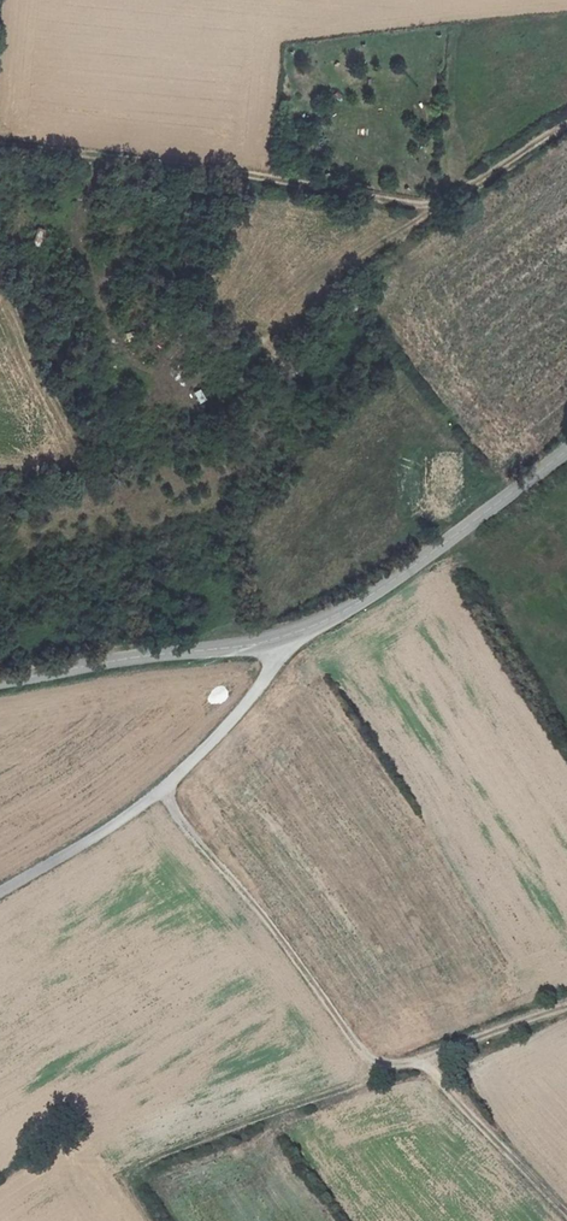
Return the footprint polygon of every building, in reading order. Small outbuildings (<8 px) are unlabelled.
[(199,405),(207,401),(201,389),(192,393),(199,405)]
